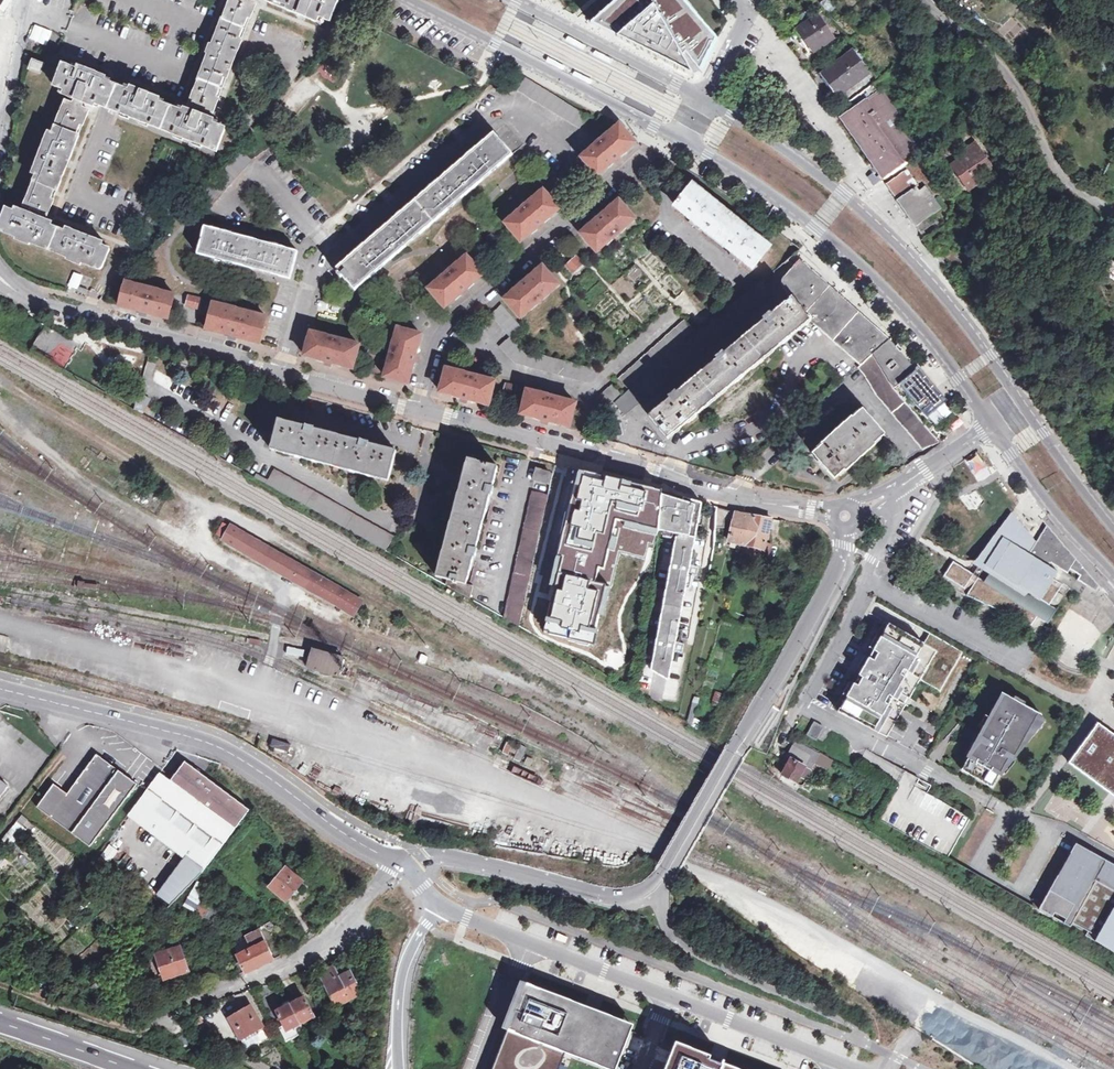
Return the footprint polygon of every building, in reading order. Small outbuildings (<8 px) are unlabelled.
[(121,113),(218,153),(227,131),(214,126),(215,123),(205,118),(207,114),(214,117),(220,102),(216,100),(225,79),(228,80),(243,42),(240,41),(248,19),(251,20),(258,3),(250,0),(233,0),(216,45),(213,44),(210,52),(212,53),(191,108),(197,110),(195,114),(187,111),(185,114),(161,104),(162,101),(133,90),(132,93),(130,92),(121,113)] [(290,6),(288,11),(318,23),(320,18),(330,23),(339,2),(335,0),(275,0),(290,6)] [(565,8),(692,75),(699,74),(730,18),(715,0),(575,0),(565,8)] [(828,13),(835,8),(829,0),(824,0),(820,3),(828,13)] [(835,23),(826,11),(801,28),(817,51),(836,37),(829,27),(835,23)] [(54,34),(38,27),(33,39),(48,45),(54,34)] [(583,46),(565,37),(564,40),(563,41),(581,50),(583,46)] [(845,106),(850,102),(874,83),(877,81),(856,50),(834,67),(836,70),(825,78),(845,106)] [(610,59),(592,51),(591,53),(590,55),(608,64),(610,59)] [(543,63),(561,71),(562,69),(563,67),(545,58),(543,63)] [(43,73),(46,65),(36,61),(33,69),(43,73)] [(323,61),(317,73),(335,83),(342,72),(323,61)] [(107,83),(109,80),(81,68),(79,72),(66,66),(58,87),(69,91),(67,96),(77,100),(75,106),(69,103),(57,135),(53,134),(38,175),(42,177),(31,209),(35,211),(33,216),(22,211),(21,214),(12,211),(6,229),(5,231),(7,234),(25,241),(24,243),(36,248),(37,245),(76,261),(75,263),(87,268),(88,266),(103,272),(107,272),(109,271),(117,251),(109,248),(110,246),(74,232),(73,234),(57,228),(58,225),(46,221),(48,216),(53,217),(58,203),(55,202),(59,192),(62,193),(65,184),(63,182),(64,177),(67,178),(77,152),(74,151),(75,146),(78,147),(82,136),(79,135),(83,125),(86,126),(91,112),(87,110),(89,105),(96,108),(98,104),(100,105),(109,84),(107,83)] [(571,76),(588,85),(590,83),(591,81),(573,72),(571,76)] [(109,84),(100,105),(110,109),(121,113),(130,92),(132,93),(133,90),(120,84),(109,80),(107,83),(109,84)] [(853,137),(883,181),(917,156),(925,150),(883,92),(881,93),(874,83),(850,102),(855,109),(841,119),(853,137)] [(855,109),(850,102),(845,106),(837,113),(841,119),(855,109)] [(601,113),(598,120),(610,126),(612,119),(601,113)] [(582,157),(598,175),(637,142),(621,123),(582,157)] [(336,267),(339,270),(337,272),(341,277),(343,275),(355,289),(514,154),(495,132),(336,267)] [(966,156),(978,148),(974,143),(963,151),(966,156)] [(978,148),(966,156),(952,166),(967,187),(976,180),(975,179),(979,176),(980,177),(981,177),(990,171),(993,169),(978,148)] [(967,187),(952,166),(945,170),(963,195),(992,174),(990,171),(981,177),(980,177),(979,176),(975,179),(976,180),(967,187)] [(569,167),(557,177),(568,190),(580,180),(569,167)] [(924,240),(944,226),(917,189),(920,187),(908,169),(886,185),(924,240)] [(730,255),(740,263),(743,260),(752,267),(769,247),(693,185),(681,200),(679,198),(676,202),(678,204),(676,206),(692,219),(689,223),(699,231),(702,227),(732,252),(730,255)] [(520,241),(560,207),(545,189),(505,223),(520,241)] [(620,199),(581,232),(598,252),(636,218),(620,199)] [(290,278),(297,251),(207,227),(200,255),(290,278)] [(487,250),(497,241),(491,234),(481,243),(487,250)] [(445,305),(483,272),(468,254),(429,287),(445,305)] [(574,272),(584,264),(576,255),(566,263),(574,272)] [(565,278),(549,259),(511,292),(527,311),(565,278)] [(796,267),(883,346),(890,340),(805,264),(801,260),(796,267)] [(873,355),(883,346),(796,267),(786,278),(785,280),(785,283),(786,286),(791,292),(795,296),(772,315),(771,313),(764,319),(765,321),(725,354),(723,352),(717,358),(718,360),(677,393),(676,392),(669,397),(670,399),(650,416),(669,440),(815,319),(860,366),(873,355)] [(84,291),(89,279),(81,276),(76,288),(84,291)] [(772,291),(763,280),(713,320),(672,353),(628,389),(622,394),(613,402),(622,412),(772,291)] [(119,306),(169,319),(176,295),(126,281),(119,306)] [(198,310),(201,302),(189,299),(187,307),(198,310)] [(207,329),(260,342),(266,316),(214,302),(207,329)] [(491,314),(510,336),(521,326),(502,304),(491,314)] [(619,377),(628,389),(672,353),(713,320),(703,308),(619,377)] [(35,345),(71,358),(78,341),(41,327),(35,345)] [(410,382),(421,332),(396,327),(385,376),(410,382)] [(305,354),(354,367),(360,344),(311,331),(305,354)] [(522,345),(510,336),(500,345),(509,356),(517,362),(586,382),(590,368),(519,348),(522,345)] [(916,369),(890,340),(883,346),(873,355),(894,390),(899,386),(923,413),(924,412),(941,398),(923,378),(925,377),(919,371),(918,372),(916,369)] [(378,360),(381,349),(371,346),(368,358),(378,360)] [(121,351),(116,359),(130,367),(135,359),(121,351)] [(860,366),(858,368),(864,377),(875,394),(922,452),(941,443),(894,390),(873,355),(860,366)] [(448,367),(440,391),(489,405),(491,399),(496,381),(448,367)] [(514,399),(517,387),(507,384),(504,396),(514,399)] [(613,402),(622,394),(613,384),(585,409),(594,419),(613,402)] [(570,427),(577,404),(527,389),(523,407),(521,413),(570,427)] [(149,399),(139,394),(134,408),(141,413),(149,399)] [(941,398),(924,412),(929,418),(946,404),(941,398)] [(883,435),(861,410),(851,419),(849,417),(820,442),(822,443),(811,452),(834,478),(844,469),(845,470),(874,445),(872,444),(883,435)] [(387,480),(395,450),(369,443),(369,441),(359,438),(358,440),(313,428),(314,426),(305,423),(304,426),(278,418),(269,447),(387,480)] [(986,446),(978,451),(984,458),(992,453),(986,446)] [(448,586),(472,600),(476,586),(468,584),(475,557),(477,558),(479,550),(477,549),(490,495),(492,495),(494,487),(492,486),(497,466),(467,459),(438,576),(450,579),(448,586)] [(253,476),(385,550),(393,536),(272,467),(266,479),(255,473),(253,476)] [(548,484),(551,473),(537,468),(534,480),(548,484)] [(654,534),(662,496),(583,474),(541,631),(592,645),(618,549),(647,556),(650,546),(654,534)] [(521,628),(550,495),(534,492),(506,619),(521,628)] [(662,496),(654,534),(675,539),(650,667),(670,681),(675,650),(684,652),(686,643),(677,641),(691,575),(698,576),(700,567),(691,565),(705,503),(684,499),(684,501),(662,496)] [(716,508),(714,526),(722,527),(724,520),(734,522),(730,543),(746,545),(747,543),(752,516),(731,513),(716,508)] [(1011,514),(998,535),(1028,554),(1035,543),(1011,514)] [(747,543),(746,545),(747,546),(746,555),(765,559),(768,546),(773,519),(752,516),(747,543)] [(1035,543),(1028,554),(998,535),(994,533),(978,559),(981,562),(986,565),(994,570),(986,582),(979,577),(974,574),(968,571),(953,561),(944,576),(969,592),(967,595),(1032,625),(1039,614),(1028,608),(1036,596),(1050,604),(1063,584),(1054,578),(1058,572),(1043,563),(1046,559),(1068,572),(1070,568),(1081,575),(1078,579),(1087,584),(1092,576),(1047,524),(1035,543)] [(359,622),(367,606),(235,530),(226,546),(359,622)] [(986,565),(981,562),(974,574),(979,577),(986,565)] [(1070,568),(1068,572),(1078,579),(1081,575),(1070,568)] [(1092,576),(1087,584),(1096,590),(1099,584),(1092,576)] [(912,582),(900,577),(895,589),(907,594),(912,582)] [(918,585),(912,583),(908,592),(914,594),(918,585)] [(1028,608),(1039,614),(1050,621),(1058,609),(1050,604),(1036,596),(1028,608)] [(927,644),(890,625),(839,712),(875,731),(927,644)] [(302,657),(304,650),(287,647),(286,654),(302,657)] [(344,684),(351,664),(318,653),(311,675),(344,684)] [(681,677),(674,675),(673,681),(652,676),(648,696),(674,702),(681,677)] [(1013,700),(1004,695),(980,737),(986,740),(983,745),(980,743),(969,757),(961,771),(992,788),(1008,759),(1004,757),(1006,753),(1014,757),(1038,714),(1023,706),(1024,703),(1014,697),(1013,700)] [(1098,723),(1068,764),(1110,793),(1113,787),(1113,735),(1098,723)] [(814,724),(807,737),(816,742),(823,729),(814,724)] [(269,747),(287,752),(290,743),(272,738),(269,747)] [(822,753),(795,739),(794,742),(814,753),(820,757),(822,753)] [(814,753),(794,742),(786,755),(791,757),(806,767),(814,753)] [(812,770),(820,757),(814,753),(806,767),(812,770)] [(812,770),(806,767),(791,757),(783,773),(798,781),(801,775),(807,779),(812,770)] [(65,799),(52,788),(34,811),(87,852),(135,790),(95,760),(65,799)] [(245,816),(184,769),(172,785),(141,825),(184,858),(202,872),(245,816)] [(172,785),(159,775),(140,799),(128,815),(141,825),(172,785)] [(11,785),(0,776),(0,799),(11,785)] [(22,816),(0,840),(10,849),(32,824),(22,816)] [(38,825),(30,830),(40,845),(48,840),(38,825)] [(1087,857),(1090,852),(1076,844),(1069,856),(1076,859),(1084,863),(1087,857)] [(1090,852),(1087,857),(1084,863),(1076,859),(1069,856),(1039,910),(1113,951),(1113,865),(1090,852)] [(167,909),(202,872),(184,858),(154,897),(167,909)] [(286,906),(303,888),(282,870),(270,884),(272,887),(269,891),(286,906)] [(185,910),(202,914),(207,894),(190,890),(185,910)] [(202,901),(197,914),(206,918),(211,904),(202,901)] [(243,974),(268,964),(266,958),(268,957),(260,937),(233,949),(243,974)] [(178,949),(155,956),(162,976),(154,979),(156,986),(173,980),(172,974),(186,969),(178,949)] [(147,959),(154,979),(162,976),(155,956),(147,959)] [(327,985),(337,979),(331,969),(321,974),(327,985)] [(350,972),(337,979),(327,985),(341,1008),(363,995),(350,972)] [(509,1031),(527,985),(585,1007),(567,1054),(606,1068),(617,1068),(634,1025),(522,982),(504,1030),(509,1031)] [(585,1007),(527,985),(509,1031),(495,1068),(561,1068),(567,1054),(585,1007)] [(287,998),(301,1026),(316,1019),(303,995),(296,998),(294,994),(287,998)] [(301,1026),(287,998),(276,1003),(278,1007),(274,1009),(281,1024),(286,1032),(301,1026)] [(252,1031),(259,1027),(248,1007),(227,1019),(241,1042),(254,1035),(252,1031)] [(286,1032),(281,1024),(277,1026),(285,1043),(305,1034),(301,1026),(286,1032)] [(246,1049),(268,1041),(265,1033),(243,1042),(246,1049)] [(669,1068),(740,1068),(722,1062),(723,1059),(716,1056),(715,1059),(681,1046),(678,1045),(676,1051),(669,1068)]
